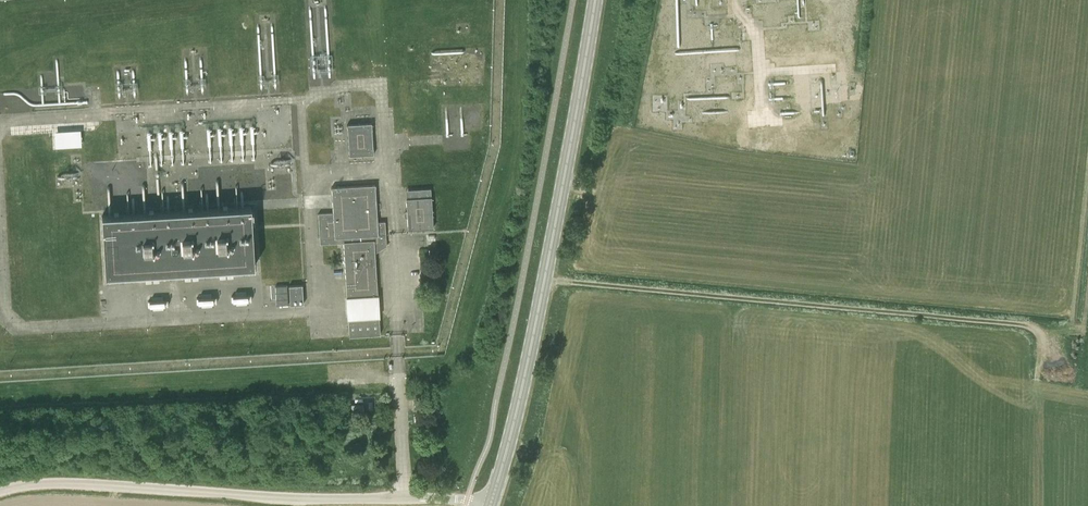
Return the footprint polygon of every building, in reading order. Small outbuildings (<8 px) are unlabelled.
[(325,6),(315,7),(315,18),(326,17),(325,6)] [(823,96),(823,86),(812,87),(813,97),(823,96)] [(715,112),(719,96),(699,91),(697,101),(701,102),(699,108),(715,112)] [(371,123),(347,124),(349,156),(373,154),(371,123)] [(52,130),(53,146),(82,145),(81,129),(52,130)] [(346,297),(377,295),(374,247),(386,246),(384,221),(377,222),(374,185),(331,187),(332,212),(318,213),(320,244),(343,242),(346,297)] [(162,209),(184,208),(183,195),(162,196),(162,209)] [(407,230),(433,228),(431,197),(405,198),(406,211),(405,211),(403,213),(404,216),(406,218),(407,217),(407,230)] [(105,275),(254,266),(250,206),(101,215),(105,275)] [(303,303),(302,284),(288,285),(289,304),(303,303)] [(288,304),(286,285),(275,285),(276,305),(288,304)] [(233,295),(233,303),(246,304),(246,295),(233,295)] [(378,317),(347,319),(349,336),(379,334),(378,317)]
